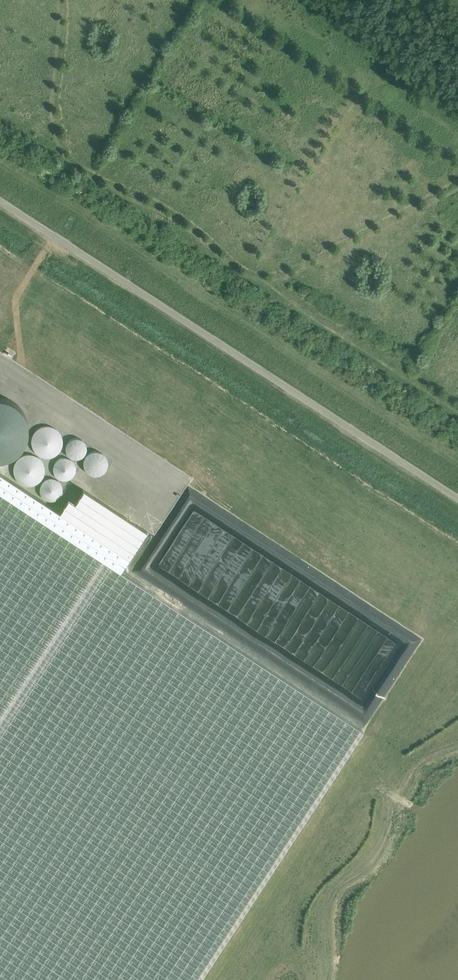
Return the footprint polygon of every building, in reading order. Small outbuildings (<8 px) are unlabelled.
[(12,460),(20,453),(26,445),(28,435),(27,425),(23,415),(16,408),(7,403),(0,402),(0,463),(3,463),(12,460)] [(363,730),(120,571),(146,531),(83,490),(66,516),(0,473),(0,979),(199,979),(363,730)]
